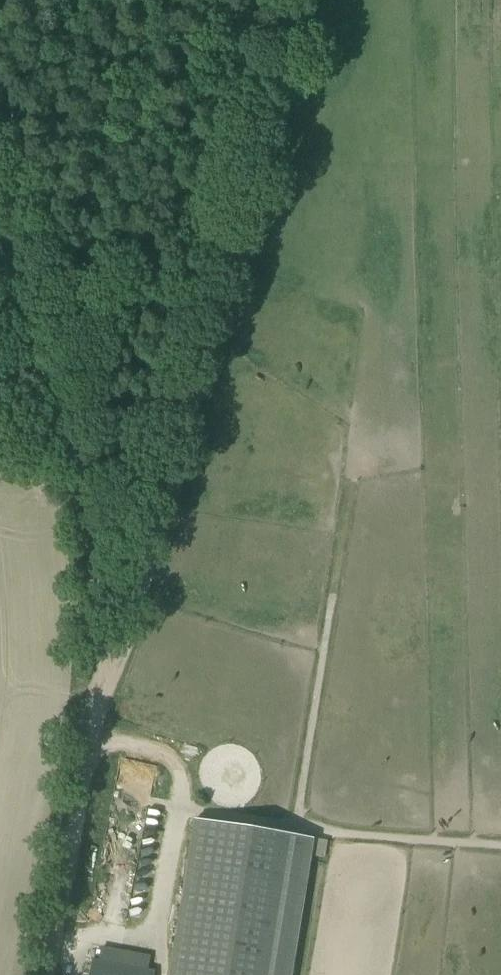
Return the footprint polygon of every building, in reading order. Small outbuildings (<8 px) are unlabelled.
[(314,838),(195,819),(170,974),(292,974),(314,838)] [(156,970),(93,958),(89,974),(155,974),(156,970)]
